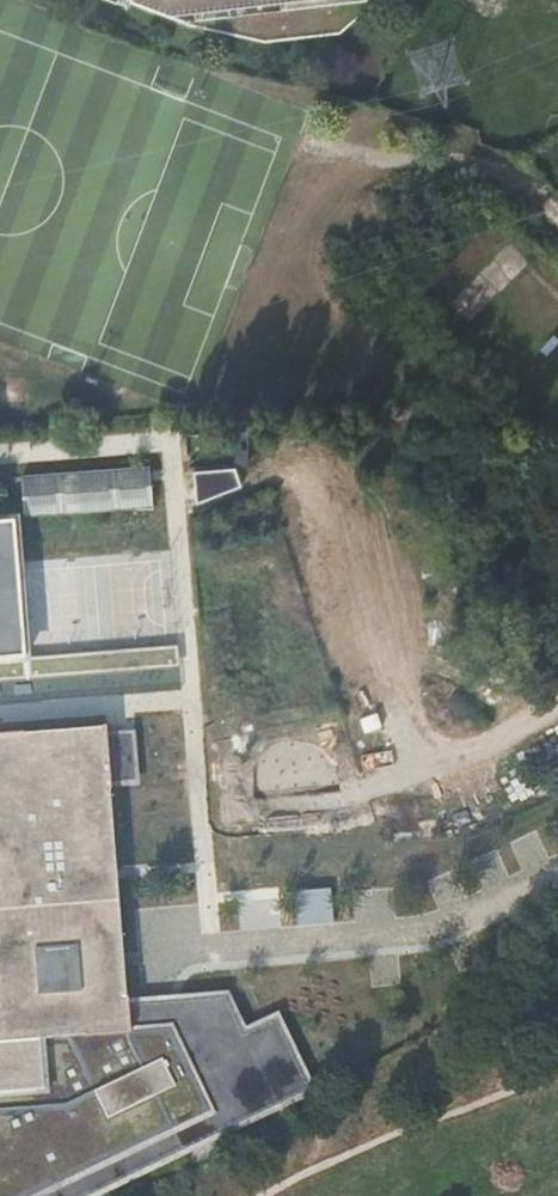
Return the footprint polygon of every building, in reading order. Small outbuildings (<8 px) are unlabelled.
[(378,0),(115,0),(154,14),(187,28),(267,42),(341,36),(378,1),(378,0)] [(23,515),(152,505),(149,464),(20,474),(23,515)] [(25,656),(14,518),(0,519),(0,658),(25,656)] [(130,1009),(129,993),(127,994),(111,786),(112,786),(111,784),(107,729),(107,722),(102,723),(103,724),(0,732),(0,1033),(4,1046),(35,1042),(39,1090),(0,1100),(0,1195),(85,1195),(312,1086),(284,1027),(251,1044),(227,991),(180,995),(182,1014),(153,1016),(152,1007),(130,1009)] [(136,727),(107,729),(111,784),(140,781),(136,727)] [(4,1046),(0,1033),(0,1100),(39,1090),(35,1042),(4,1046)]
